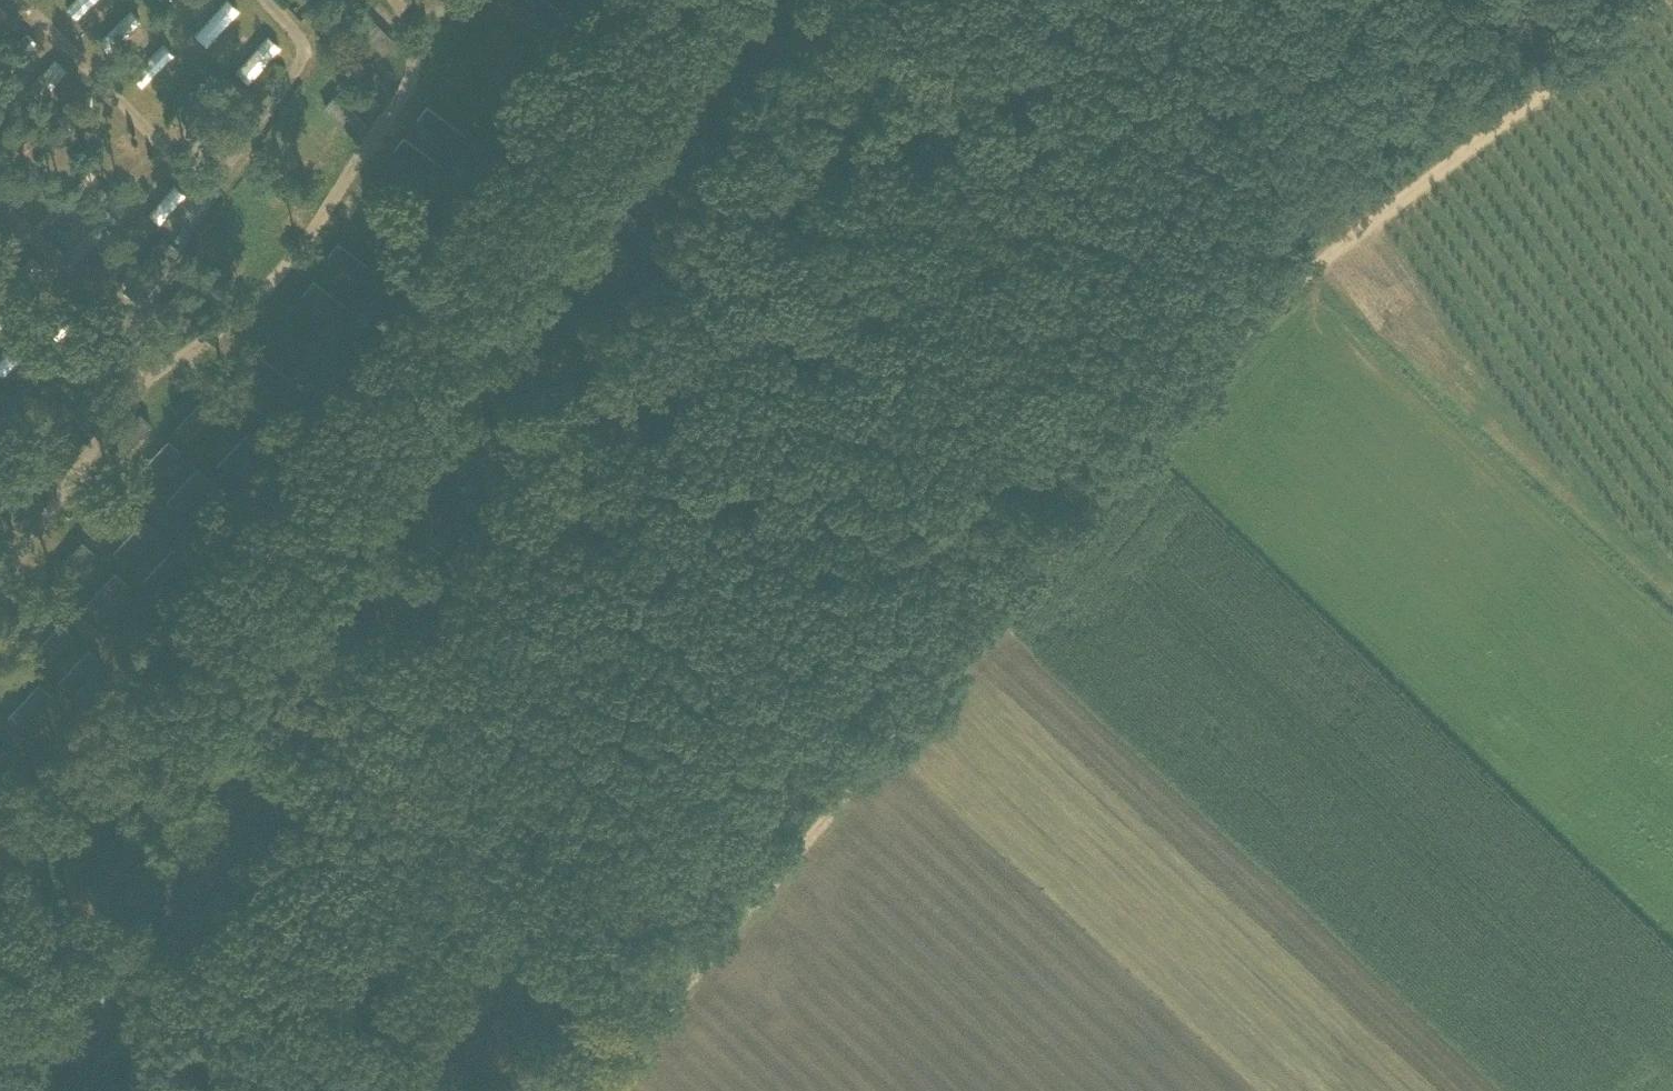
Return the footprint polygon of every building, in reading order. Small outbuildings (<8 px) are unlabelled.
[(64,6),(74,16),(91,0),(71,0),(64,6)] [(192,32),(205,44),(239,8),(230,0),(222,0),(192,32)] [(595,8),(600,0),(582,0),(595,8)] [(37,41),(0,2),(0,54),(11,65),(37,41)] [(247,79),(279,44),(267,34),(236,69),(247,79)] [(128,70),(136,82),(174,56),(165,44),(128,70)] [(59,114),(67,125),(99,101),(91,90),(59,114)] [(207,91),(206,102),(215,103),(217,93),(207,91)] [(222,117),(215,115),(214,123),(220,125),(222,117)] [(148,212),(158,221),(183,192),(173,184),(148,212)] [(191,233),(182,226),(173,237),(183,244),(191,233)] [(378,274),(339,244),(328,258),(366,288),(378,274)] [(176,261),(185,268),(192,257),(183,251),(176,261)] [(204,283),(210,273),(200,267),(194,278),(204,283)] [(86,313),(76,303),(48,331),(59,341),(86,313)] [(0,313),(0,329),(8,321),(0,313)] [(26,336),(0,360),(0,374),(2,377),(35,346),(26,336)] [(6,417),(0,423),(0,443),(16,427),(6,417)] [(0,516),(0,545),(2,547),(16,535),(0,516)] [(53,697),(40,685),(7,720),(20,732),(53,697)]
